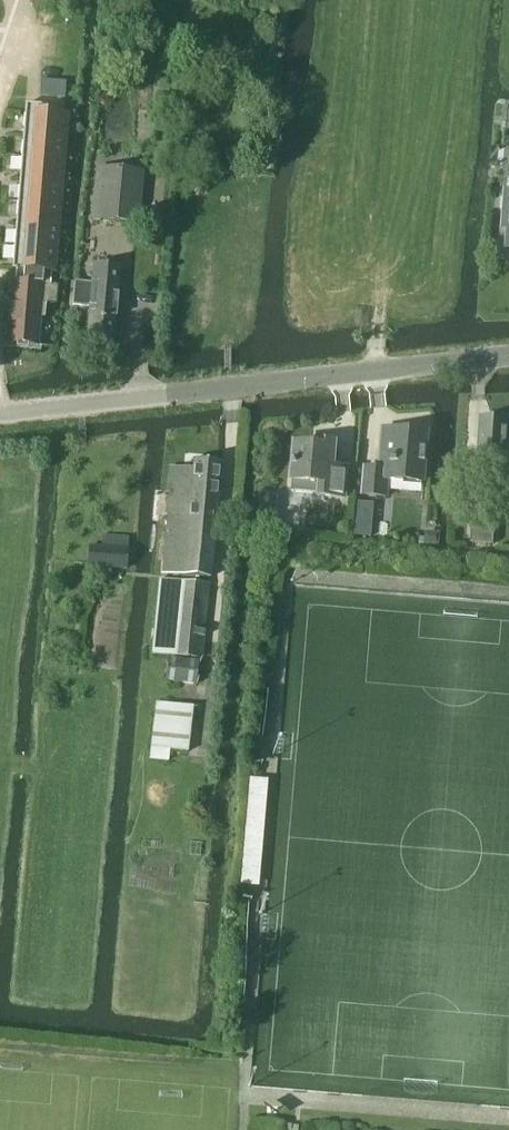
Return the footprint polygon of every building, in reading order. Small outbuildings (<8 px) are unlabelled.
[(53,100),(25,97),(12,268),(15,269),(15,281),(11,280),(5,343),(35,346),(40,304),(57,307),(57,285),(41,284),(42,273),(45,270),(58,107),(52,107),(53,100)] [(94,166),(90,219),(139,223),(143,170),(94,166)] [(88,306),(85,340),(112,342),(117,285),(118,267),(93,266),(90,283),(76,282),(74,282),(72,305),(88,306)] [(479,462),(505,464),(508,419),(482,418),(479,462)] [(366,468),(364,494),(387,496),(388,481),(424,483),(428,433),(383,430),(380,469),(366,468)] [(292,481),(292,492),(320,494),(320,496),(345,498),(348,469),(334,468),(336,443),(318,442),(318,447),(296,445),(293,481),(292,481)] [(168,469),(166,493),(169,493),(190,495),(191,483),(217,485),(219,464),(193,462),(192,471),(168,469)] [(501,468),(499,493),(508,493),(508,468),(501,468)] [(167,517),(162,575),(209,579),(214,522),(217,485),(191,483),(190,495),(169,493),(166,493),(169,494),(167,517)] [(472,519),(470,543),(492,544),(494,521),(472,519)] [(418,544),(439,546),(440,539),(440,533),(435,532),(425,532),(424,539),(419,538),(418,544)] [(87,564),(87,566),(126,569),(126,566),(127,550),(128,535),(103,534),(102,548),(88,547),(87,564)] [(159,580),(151,653),(200,658),(207,584),(159,580)] [(167,659),(164,683),(195,686),(198,662),(167,659)] [(149,747),(148,760),(168,762),(169,754),(169,751),(188,753),(193,707),(156,703),(151,748),(149,747)]
